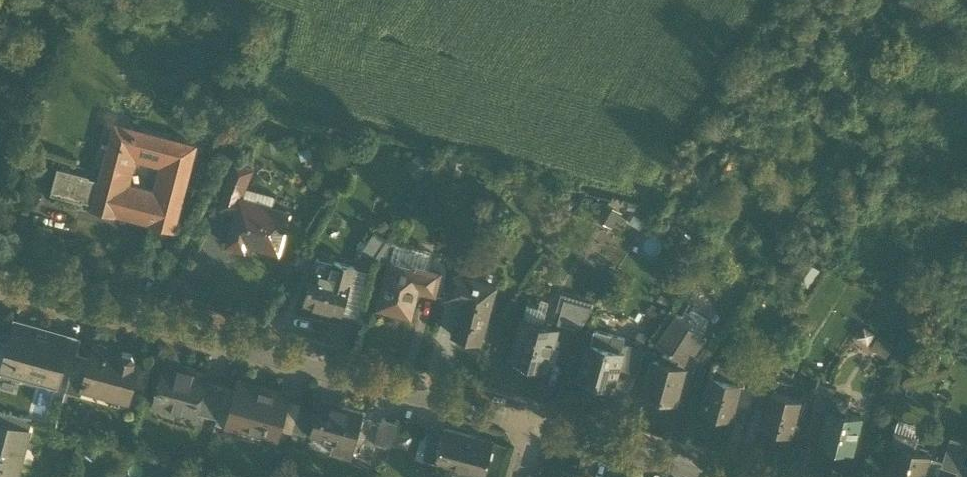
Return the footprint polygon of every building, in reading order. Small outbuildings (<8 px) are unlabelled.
[(115,124),(108,150),(135,157),(162,164),(188,171),(195,145),(115,124)] [(173,230),(181,198),(188,171),(162,164),(155,191),(128,184),(135,157),(108,150),(101,177),(101,180),(89,177),(83,200),(94,204),(93,209),(113,215),(115,209),(154,219),(152,225),(173,230)] [(221,207),(237,212),(240,199),(239,198),(241,190),(244,191),(252,170),(237,163),(227,187),(221,207)] [(51,193),(83,202),(83,200),(89,177),(90,175),(58,167),(51,193)] [(246,187),(243,199),(272,207),(275,195),(246,187)] [(256,247),(278,253),(290,212),(272,207),(243,199),(240,199),(237,212),(235,219),(234,219),(231,229),(232,229),(227,245),(245,250),(247,240),(257,243),(256,247)] [(622,212),(604,200),(594,217),(612,228),(622,212)] [(113,215),(152,225),(154,219),(115,209),(113,215)] [(788,241),(796,247),(805,234),(797,229),(788,241)] [(362,251),(374,259),(386,240),(375,233),(362,251)] [(681,259),(668,251),(659,264),(672,273),(681,259)] [(314,272),(331,276),(335,262),(318,258),(314,272)] [(821,270),(806,260),(794,278),(809,288),(821,270)] [(304,303),(343,314),(355,266),(335,261),(335,262),(331,276),(314,272),(312,271),(304,303)] [(378,308),(410,316),(417,289),(423,291),(428,272),(417,269),(390,262),(378,308)] [(370,270),(355,266),(343,314),(358,318),(370,270)] [(423,291),(435,294),(440,273),(429,270),(428,272),(423,291)] [(452,335),(480,343),(496,288),(469,281),(470,279),(455,274),(448,298),(462,302),(452,335)] [(556,311),(562,310),(565,300),(593,308),(594,303),(561,293),(556,311)] [(559,323),(580,329),(593,308),(565,300),(562,310),(559,323)] [(547,309),(527,303),(512,358),(546,368),(557,328),(543,324),(547,309)] [(657,343),(661,346),(677,322),(673,318),(657,343)] [(21,376),(55,386),(59,372),(60,370),(49,367),(56,344),(59,335),(15,322),(5,359),(25,364),(21,376)] [(661,346),(666,349),(682,360),(686,363),(702,338),(677,322),(661,346)] [(868,345),(875,333),(863,326),(856,338),(868,345)] [(596,329),(591,342),(621,351),(623,344),(625,337),(596,329)] [(870,348),(886,359),(896,344),(880,333),(870,348)] [(617,366),(621,351),(591,342),(590,342),(580,377),(611,386),(617,366)] [(59,372),(71,375),(77,353),(78,350),(56,344),(49,367),(60,370),(59,372)] [(109,396),(125,401),(128,399),(131,388),(134,386),(136,379),(134,377),(137,368),(133,367),(135,358),(133,354),(124,351),(121,353),(108,349),(106,346),(97,344),(93,347),(90,356),(81,388),(83,389),(85,389),(87,383),(104,388),(109,396)] [(632,347),(623,344),(621,351),(617,366),(625,369),(632,347)] [(625,369),(638,372),(644,351),(632,347),(625,369)] [(764,364),(778,373),(789,356),(776,347),(764,364)] [(679,366),(682,360),(666,349),(664,353),(661,361),(679,366)] [(644,350),(644,351),(638,372),(649,376),(654,359),(655,359),(656,353),(644,350)] [(90,356),(77,353),(71,375),(66,391),(81,395),(83,389),(81,388),(90,356)] [(2,371),(21,376),(25,364),(5,359),(2,371)] [(685,368),(679,366),(661,361),(655,359),(654,359),(649,376),(644,394),(675,403),(685,368)] [(170,407),(194,414),(196,412),(205,379),(207,374),(165,362),(154,404),(155,406),(167,409),(170,407)] [(712,376),(735,382),(739,368),(716,362),(712,376)] [(743,386),(756,389),(761,369),(764,365),(750,362),(748,370),(743,386)] [(764,364),(764,365),(761,369),(756,389),(773,394),(773,392),(778,373),(764,364)] [(748,370),(739,368),(735,382),(741,384),(741,385),(743,386),(748,370)] [(703,411),(732,419),(741,385),(741,384),(735,382),(712,376),(703,411)] [(216,418),(219,410),(226,385),(205,379),(196,412),(216,418)] [(242,428),(278,438),(280,430),(288,400),(290,396),(255,386),(255,384),(240,380),(238,388),(231,414),(228,424),(242,428)] [(813,405),(829,410),(829,408),(831,409),(834,395),(836,388),(819,383),(813,405)] [(238,388),(226,385),(219,410),(231,414),(238,388)] [(763,427),(792,435),(801,400),(773,392),(773,394),(763,427)] [(834,395),(831,409),(846,413),(849,399),(834,395)] [(280,430),(292,433),(294,428),(300,410),(301,404),(288,400),(280,430)] [(334,439),(355,445),(363,413),(320,402),(317,414),(312,433),(334,439)] [(862,417),(846,413),(831,409),(829,408),(829,410),(820,442),(853,451),(862,417)] [(317,414),(300,410),(294,428),(312,433),(317,414)] [(29,432),(32,419),(0,411),(0,424),(29,432)] [(378,443),(391,446),(398,422),(384,418),(378,443)] [(899,420),(895,432),(917,439),(921,427),(899,420)] [(21,460),(14,458),(18,444),(25,446),(29,432),(0,424),(0,476),(16,476),(21,460)] [(242,428),(228,424),(224,436),(239,440),(242,428)] [(426,453),(439,457),(446,431),(433,428),(426,453)] [(437,463),(486,475),(493,445),(470,439),(471,436),(446,429),(446,431),(439,457),(437,463)] [(891,446),(895,447),(913,452),(917,439),(895,432),(891,446)] [(334,439),(312,433),(308,446),(330,452),(334,439)] [(956,472),(960,464),(966,450),(966,444),(951,438),(941,466),(956,472)] [(351,458),(355,445),(334,439),(330,452),(351,458)] [(14,458),(21,460),(25,446),(18,444),(14,458)] [(913,452),(895,447),(888,471),(908,476),(924,476),(930,457),(913,452)] [(960,464),(956,472),(954,476),(966,476),(966,466),(960,464)] [(588,475),(564,469),(562,476),(588,476),(588,475)]
